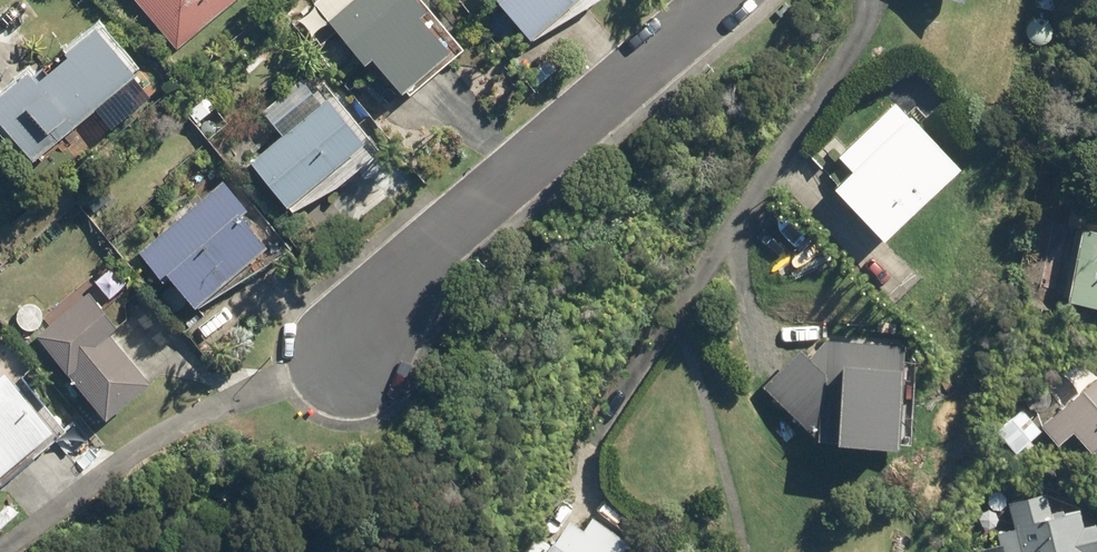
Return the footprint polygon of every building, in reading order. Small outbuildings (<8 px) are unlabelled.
[(175,48),(232,0),(135,0),(175,48)] [(291,21),(311,43),(330,26),(360,60),(366,55),(398,91),(402,87),(408,93),(459,47),(418,0),(348,0),(330,16),(316,0),(315,0),(291,21)] [(526,36),(528,35),(530,38),(592,0),(498,0),(526,36)] [(1043,6),(1060,11),(1064,0),(1045,0),(1043,6)] [(0,88),(0,125),(30,160),(133,74),(91,23),(59,49),(63,53),(31,80),(22,69),(0,88)] [(283,132),(248,161),(288,211),(330,186),(377,149),(326,85),(277,124),(283,132)] [(191,116),(201,129),(212,121),(202,108),(191,116)] [(906,113),(830,186),(880,238),(956,165),(906,113)] [(216,176),(220,181),(137,251),(160,278),(164,274),(189,304),(191,303),(194,307),(289,246),(225,169),(216,176)] [(1078,226),(1065,297),(1096,303),(1096,229),(1078,226)] [(120,326),(91,290),(34,335),(102,420),(147,385),(108,335),(120,326)] [(799,348),(763,388),(816,438),(896,444),(902,343),(821,338),(820,368),(799,348)] [(63,430),(21,378),(12,385),(1,373),(0,374),(0,481),(63,430)] [(1041,425),(1057,443),(1072,430),(1089,451),(1096,444),(1096,377),(1041,425)] [(1092,522),(1082,525),(1078,509),(1052,515),(1046,493),(1007,503),(1013,529),(997,533),(1001,551),(1096,551),(1096,541),(1092,522)] [(624,544),(626,541),(590,516),(580,530),(567,519),(549,545),(533,534),(521,551),(634,551),(624,544)]
